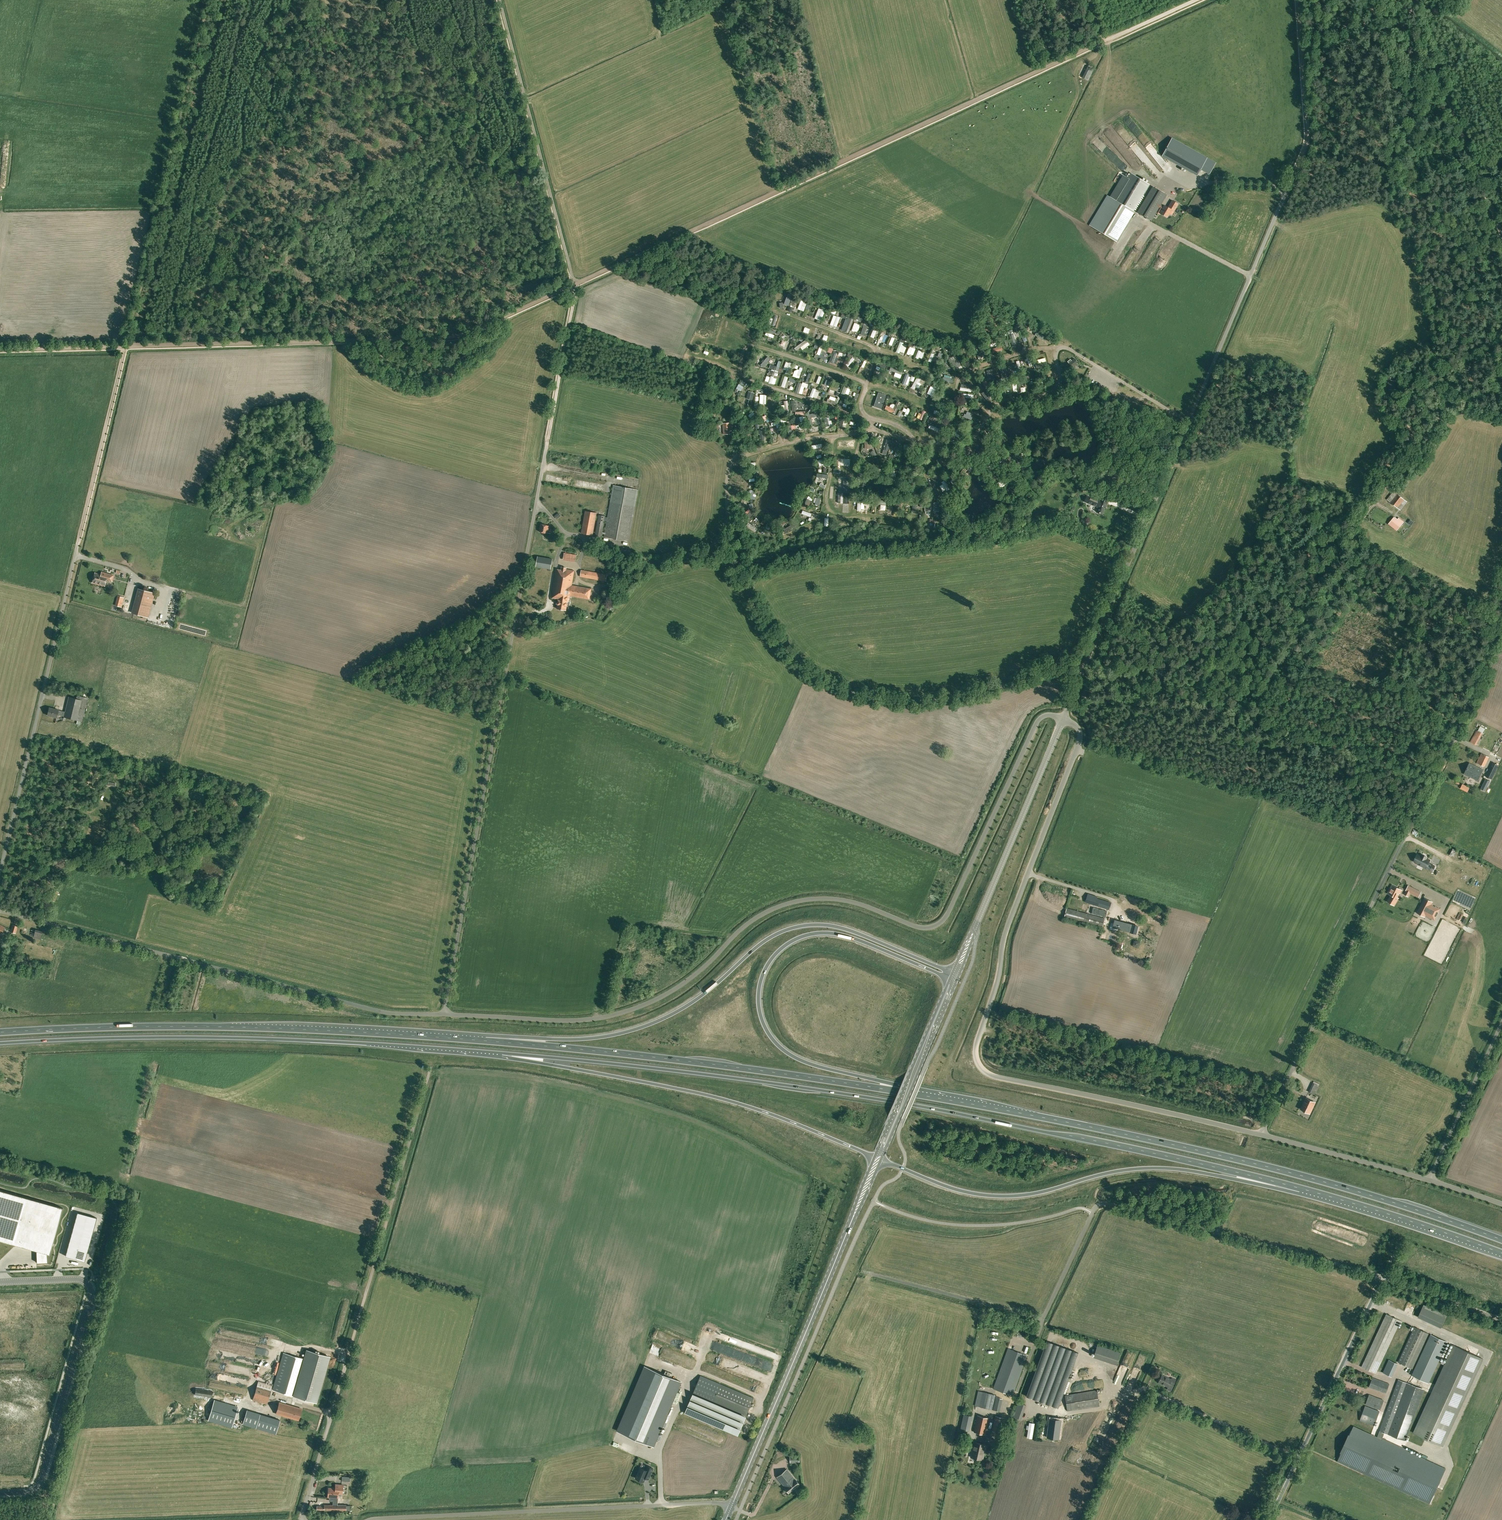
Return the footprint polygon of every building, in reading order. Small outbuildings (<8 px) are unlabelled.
[(1093,69),(1088,66),(1082,77),(1088,80),(1093,69)] [(1210,171),(1215,163),(1172,138),(1168,146),(1162,156),(1197,175),(1202,166),(1209,170),(1210,171)] [(1166,141),(1159,150),(1162,152),(1168,143),(1166,141)] [(1110,197),(1133,211),(1149,184),(1131,173),(1128,178),(1123,175),(1118,184),(1110,197)] [(1151,220),(1156,212),(1160,214),(1160,213),(1167,217),(1169,213),(1171,215),(1178,204),(1172,200),(1168,207),(1164,205),(1164,206),(1161,204),(1166,195),(1153,187),(1138,212),(1151,220)] [(1090,225),(1115,241),(1134,211),(1133,211),(1110,197),(1108,195),(1090,225)] [(784,306),(791,307),(792,297),(786,296),(784,306)] [(805,312),(809,302),(803,299),(799,309),(805,312)] [(817,319),(824,321),(827,310),(820,308),(817,319)] [(832,325),(839,328),(842,317),(835,315),(832,325)] [(852,329),(855,320),(849,318),(846,327),(852,329)] [(789,339),(782,341),(785,348),(791,345),(789,339)] [(906,355),(910,345),(902,342),(898,352),(906,355)] [(921,360),(921,358),(924,359),(927,353),(920,350),(917,359),(921,360)] [(848,365),(850,367),(857,360),(854,357),(848,365)] [(1074,357),(1066,364),(1070,368),(1078,361),(1074,357)] [(788,371),(787,374),(790,375),(795,364),(788,361),(785,370),(788,371)] [(815,381),(818,382),(816,387),(819,388),(824,378),(818,375),(815,381)] [(789,380),(793,381),(794,378),(786,376),(783,387),(787,388),(789,380)] [(1392,378),(1388,377),(1388,381),(1388,387),(1390,387),(1390,388),(1395,389),(1396,381),(1393,381),(1393,379),(1392,379),(1392,378)] [(919,390),(923,384),(918,381),(914,387),(919,390)] [(798,392),(804,394),(805,388),(809,389),(810,384),(801,382),(798,392)] [(881,408),(886,394),(879,392),(874,406),(881,408)] [(925,411),(924,414),(921,413),(919,419),(925,421),(928,412),(925,411)] [(605,516),(599,515),(595,535),(602,537),(602,534),(604,534),(604,537),(629,541),(638,490),(613,485),(607,517),(605,517),(605,516)] [(1401,510),(1407,502),(1394,491),(1387,499),(1401,510)] [(1106,503),(1109,496),(1104,494),(1101,502),(1087,496),(1085,501),(1098,507),(1097,511),(1102,514),(1105,507),(1107,503),(1106,503)] [(810,503),(812,500),(813,498),(808,495),(805,500),(810,503)] [(593,535),(597,513),(585,511),(581,533),(593,535)] [(1397,530),(1404,521),(1399,517),(1398,519),(1394,517),(1389,524),(1397,530)] [(549,529),(549,526),(541,524),(539,531),(547,533),(548,528),(549,529)] [(564,560),(577,562),(578,555),(565,553),(564,560)] [(538,556),(536,567),(551,569),(553,559),(538,556)] [(558,599),(557,608),(566,610),(567,605),(569,605),(570,601),(569,601),(570,595),(589,599),(591,589),(572,585),(575,570),(566,569),(567,568),(562,567),(561,570),(556,569),(551,597),(558,599)] [(585,568),(584,570),(581,570),(580,577),(606,581),(607,574),(588,571),(589,569),(585,568)] [(95,573),(92,582),(104,586),(106,579),(112,580),(113,575),(103,572),(103,575),(95,573)] [(155,593),(140,589),(134,613),(148,617),(155,593)] [(85,709),(81,707),(82,700),(69,697),(65,712),(58,710),(49,707),(47,715),(57,717),(57,715),(64,716),(64,717),(77,720),(77,721),(82,722),(85,709)] [(1477,730),(1475,734),(1471,742),(1476,745),(1483,733),(1477,730)] [(1494,752),(1499,754),(1501,748),(1497,745),(1494,752)] [(1481,753),(1477,763),(1484,767),(1484,766),(1489,757),(1481,753)] [(1493,762),(1486,777),(1491,779),(1498,765),(1493,762)] [(1469,763),(1464,774),(1478,780),(1483,770),(1469,763)] [(1486,779),(1481,789),(1485,791),(1490,781),(1486,779)] [(1433,862),(1442,867),(1447,858),(1438,853),(1433,862)] [(1420,856),(1418,855),(1415,861),(1417,862),(1419,863),(1418,864),(1423,866),(1430,870),(1431,868),(1432,867),(1431,867),(1432,865),(1428,863),(1430,860),(1426,858),(1427,857),(1422,855),(1421,857),(1420,856)] [(1400,893),(1402,890),(1392,885),(1390,888),(1390,889),(1389,890),(1389,891),(1388,893),(1391,895),(1387,901),(1394,905),(1398,898),(1397,897),(1399,893),(1400,893)] [(1422,896),(1446,906),(1450,897),(1426,886),(1422,896)] [(46,897),(50,898),(50,899),(55,901),(57,895),(49,891),(46,897)] [(1111,902),(1096,898),(1097,896),(1088,894),(1085,902),(1090,903),(1109,909),(1111,902)] [(1425,898),(1417,913),(1425,917),(1425,915),(1434,920),(1440,909),(1431,904),(1432,902),(1425,898)] [(1093,915),(1090,926),(1102,929),(1105,918),(1093,915)] [(1120,923),(1120,922),(1114,920),(1113,927),(1119,929),(1119,927),(1130,930),(1130,932),(1136,933),(1138,926),(1132,925),(1132,926),(1120,923)] [(23,932),(30,934),(29,936),(33,937),(40,939),(43,931),(36,929),(32,928),(25,926),(23,932)] [(627,1015),(620,1013),(616,1025),(623,1027),(627,1015)] [(3,1090),(15,1093),(18,1081),(6,1078),(3,1090)] [(1314,1081),(1313,1082),(1309,1092),(1314,1094),(1319,1084),(1314,1081)] [(1310,1113),(1313,1107),(1315,1102),(1306,1098),(1304,1102),(1305,1103),(1302,1109),(1310,1113)] [(37,1250),(37,1262),(47,1262),(47,1253),(50,1254),(63,1208),(0,1190),(0,1240),(37,1250)] [(68,1246),(66,1256),(75,1258),(85,1261),(89,1247),(90,1242),(92,1237),(93,1232),(97,1218),(87,1215),(78,1212),(74,1227),(72,1232),(70,1239),(68,1246)] [(845,1304),(846,1300),(835,1296),(833,1302),(843,1306),(843,1307),(851,1310),(852,1307),(845,1304)] [(1424,1305),(1418,1317),(1441,1327),(1447,1315),(1446,1315),(1424,1305)] [(1401,1320),(1386,1314),(1362,1367),(1376,1373),(1401,1320)] [(822,1327),(820,1333),(831,1337),(833,1331),(822,1327)] [(1429,1333),(1414,1327),(1398,1362),(1413,1368),(1429,1333)] [(1453,1327),(1448,1330),(1450,1334),(1452,1339),(1462,1335),(1458,1328),(1454,1330),(1453,1327)] [(1431,1334),(1412,1375),(1429,1383),(1447,1342),(1431,1334)] [(1048,1341),(1027,1396),(1058,1408),(1079,1353),(1048,1341)] [(1098,1344),(1095,1356),(1118,1363),(1122,1351),(1098,1344)] [(1483,1358),(1454,1345),(1413,1432),(1443,1446),(1483,1358)] [(1013,1396),(1028,1356),(1008,1348),(993,1388),(1013,1396)] [(283,1353),(273,1389),(295,1396),(316,1402),(329,1357),(308,1351),(306,1360),(283,1353)] [(1383,1372),(1392,1376),(1398,1363),(1389,1359),(1383,1372)] [(645,1366),(618,1431),(653,1446),(673,1398),(681,1381),(669,1376),(671,1373),(667,1371),(665,1375),(654,1370),(645,1366)] [(738,1435),(754,1398),(700,1375),(692,1394),(685,1413),(738,1435)] [(1173,1385),(1175,1380),(1172,1378),(1171,1379),(1167,1377),(1162,1375),(1158,1382),(1168,1387),(1170,1383),(1173,1385)] [(872,1379),(866,1377),(864,1384),(870,1386),(872,1379)] [(1386,1393),(1389,1384),(1373,1378),(1369,1387),(1386,1393)] [(1406,1440),(1425,1389),(1398,1380),(1380,1430),(1406,1440)] [(253,1400),(267,1404),(273,1385),(258,1381),(253,1400)] [(236,1423),(242,1403),(181,1386),(175,1406),(215,1417),(236,1423)] [(1099,1406),(1097,1390),(1065,1396),(1067,1411),(1099,1406)] [(978,1391),(975,1405),(979,1406),(991,1409),(999,1411),(1002,1399),(994,1397),(995,1394),(978,1391)] [(1369,1395),(1366,1404),(1380,1410),(1384,1400),(1369,1395)] [(877,1412),(879,1398),(872,1397),(869,1411),(877,1412)] [(298,1420),(302,1409),(279,1402),(276,1413),(298,1420)] [(1025,1418),(1027,1402),(1019,1402),(1017,1418),(1025,1418)] [(1380,1411),(1365,1406),(1360,1420),(1374,1426),(1380,1411)] [(243,1423),(243,1424),(256,1428),(260,1414),(247,1410),(243,1423)] [(964,1414),(961,1429),(968,1431),(972,1416),(964,1414)] [(989,1418),(977,1415),(974,1432),(985,1434),(989,1418)] [(996,1415),(992,1430),(1000,1432),(1004,1417),(996,1415)] [(1060,1438),(1063,1419),(1050,1417),(1048,1436),(1060,1438)] [(277,1434),(280,1423),(260,1418),(257,1428),(277,1434)] [(883,1422),(881,1430),(895,1435),(899,1424),(888,1420),(887,1424),(883,1422)] [(1430,1503),(1446,1468),(1376,1437),(1377,1435),(1374,1433),(1373,1436),(1353,1427),(1337,1462),(1430,1503)] [(982,1460),(986,1445),(974,1442),(971,1457),(982,1460)] [(779,1458),(780,1452),(770,1449),(769,1455),(779,1458)] [(799,1463),(799,1455),(790,1455),(790,1463),(799,1463)] [(651,1474),(653,1468),(647,1466),(646,1470),(640,1467),(636,1478),(644,1481),(645,1478),(648,1479),(649,1479),(651,1474)] [(787,1469),(777,1476),(789,1492),(800,1484),(787,1469)] [(335,1484),(335,1488),(338,1489),(338,1494),(342,1494),(343,1485),(335,1484)] [(338,1489),(335,1488),(328,1488),(327,1497),(338,1498),(338,1494),(338,1489)]
